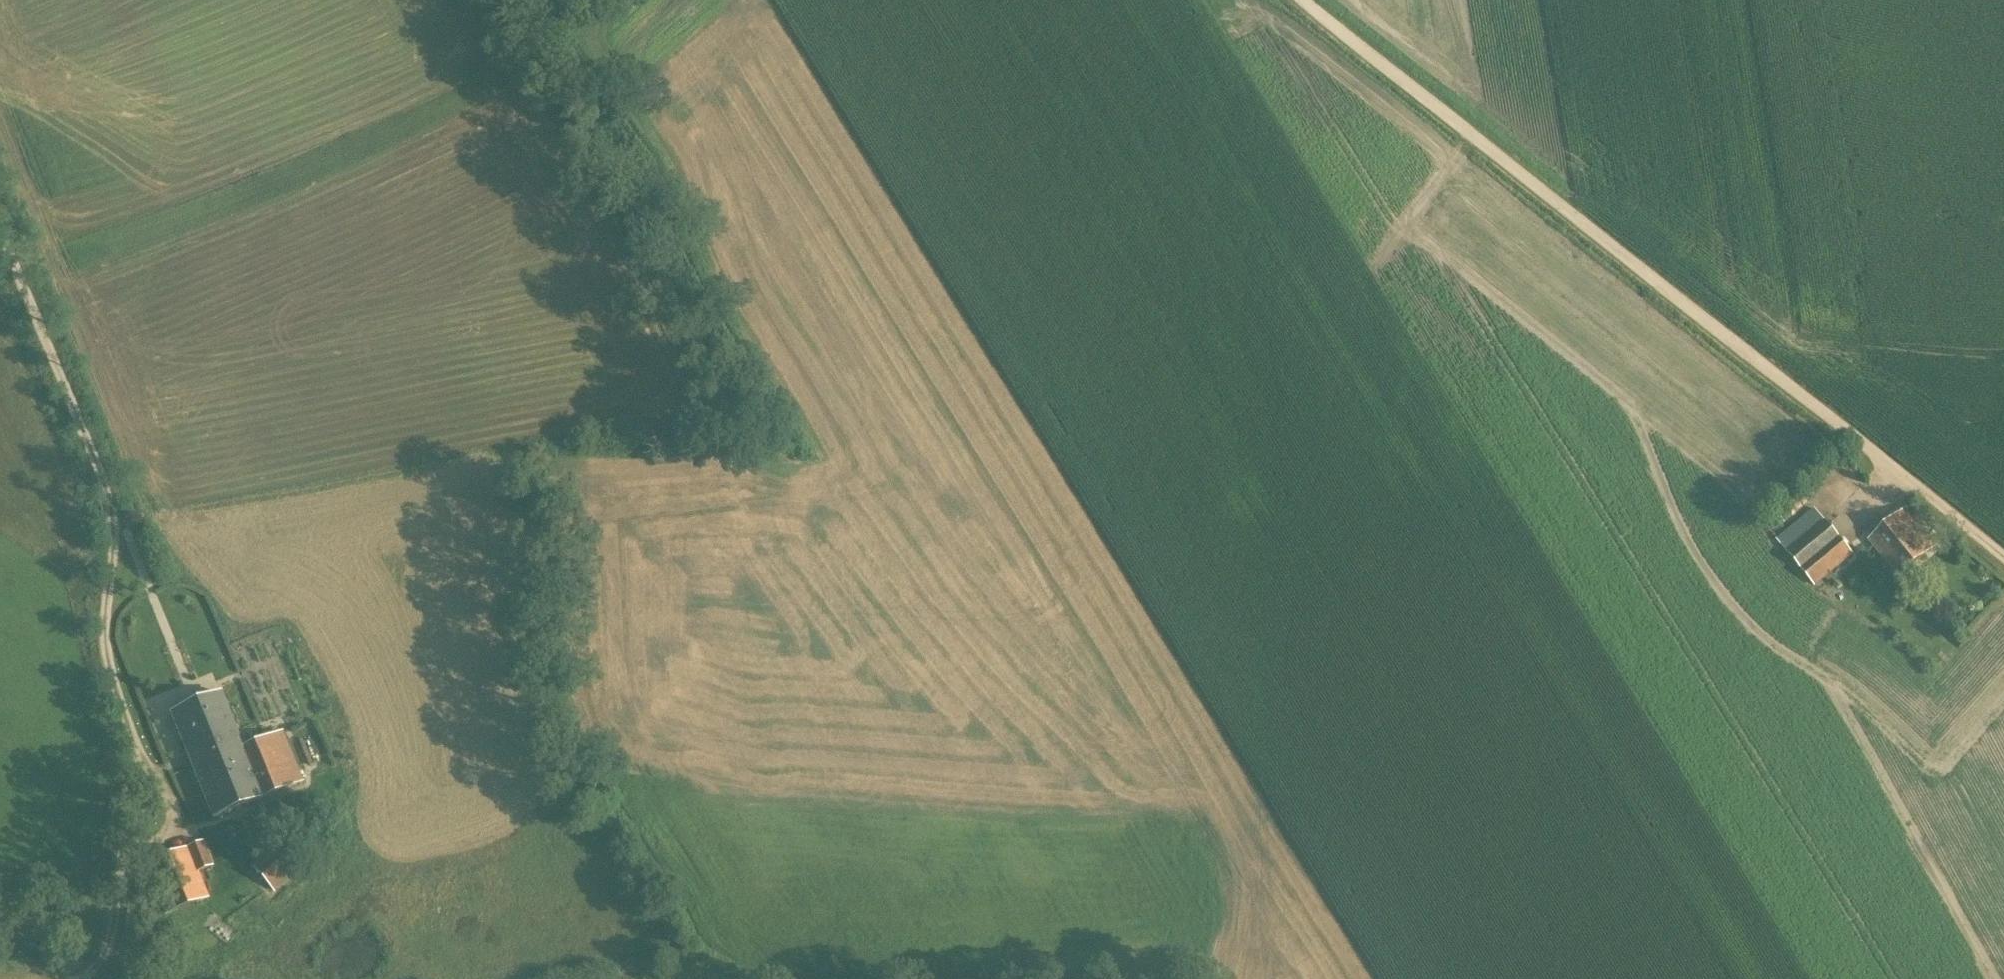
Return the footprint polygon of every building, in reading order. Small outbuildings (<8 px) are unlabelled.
[(1776,540),(1815,586),(1853,553),(1814,508),(1776,540)] [(1907,509),(1869,540),(1899,577),(1937,545),(1907,509)] [(302,781),(281,732),(242,748),(220,693),(171,713),(213,818),(302,781)] [(214,864),(204,839),(144,862),(165,914),(209,896),(199,870),(214,864)] [(253,867),(275,892),(300,869),(298,867),(300,865),(292,856),(286,863),(274,849),(253,867)]
